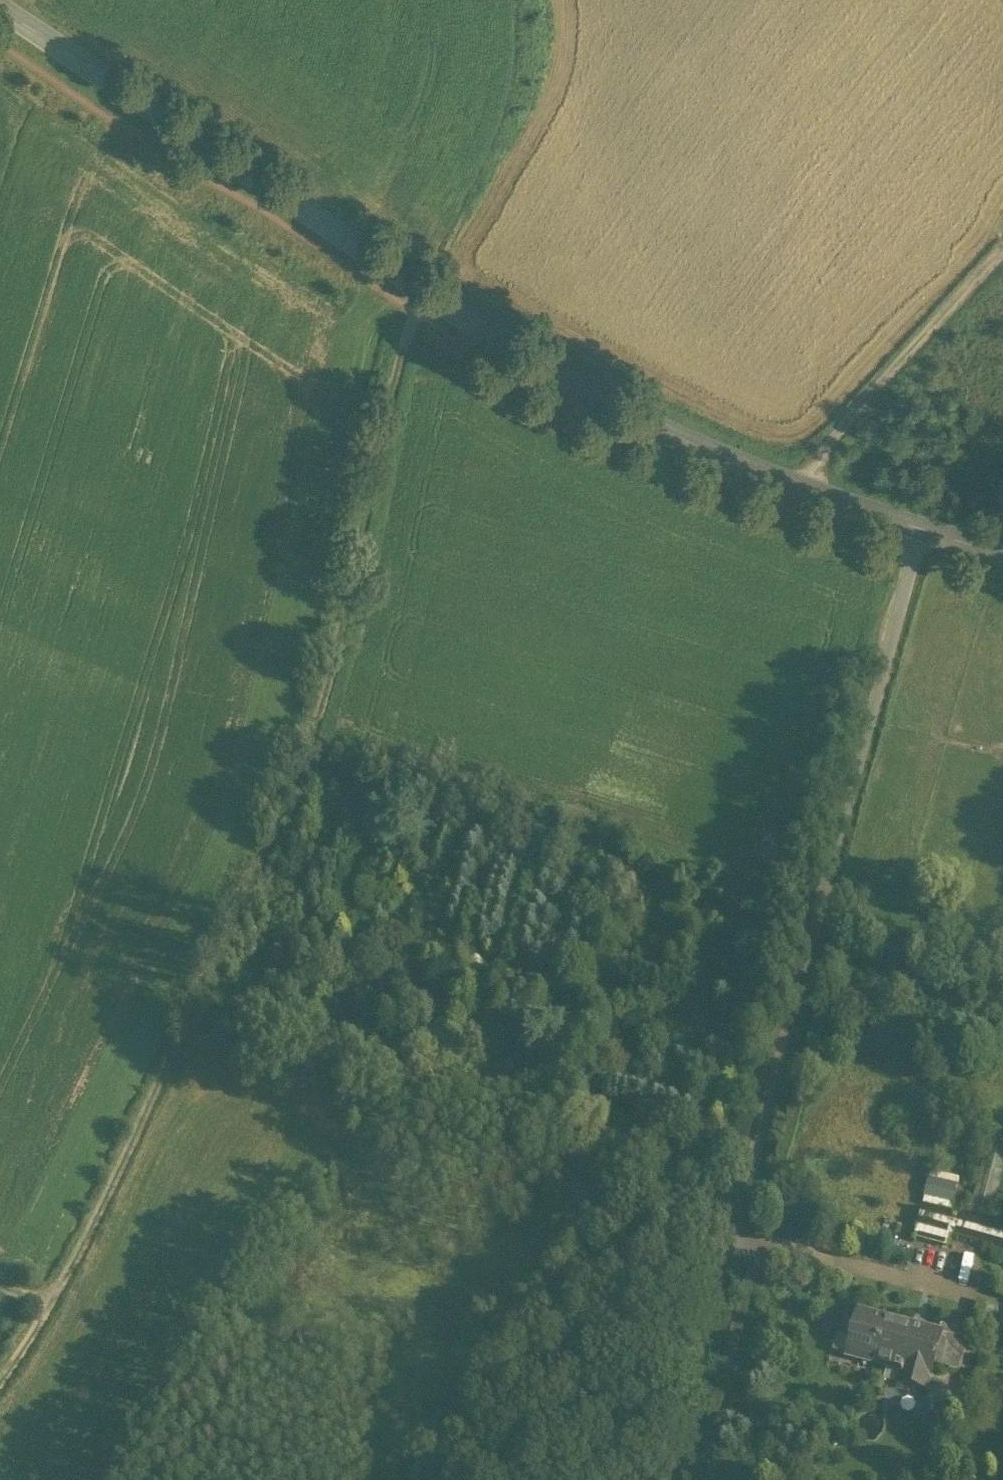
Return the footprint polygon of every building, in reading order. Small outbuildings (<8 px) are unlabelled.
[(966,1219),(988,1225),(1002,1171),(1002,1124),(992,1121),(966,1219)] [(966,1177),(932,1169),(929,1181),(963,1190),(966,1177)] [(963,1190),(929,1181),(926,1192),(961,1202),(963,1190)] [(961,1202),(926,1192),(922,1205),(957,1215),(961,1202)] [(949,1232),(953,1216),(921,1207),(914,1235),(946,1244),(949,1232)] [(953,1216),(949,1232),(1002,1246),(1002,1229),(988,1225),(966,1219),(953,1216)] [(939,1334),(860,1312),(852,1343),(848,1356),(885,1366),(902,1370),(900,1382),(925,1389),(934,1355),(939,1334)] [(940,1328),(939,1334),(934,1355),(961,1362),(968,1335),(940,1328)] [(848,1356),(852,1343),(836,1339),(832,1357),(847,1362),(848,1356)] [(898,1386),(900,1382),(902,1370),(885,1366),(881,1381),(898,1386)]
